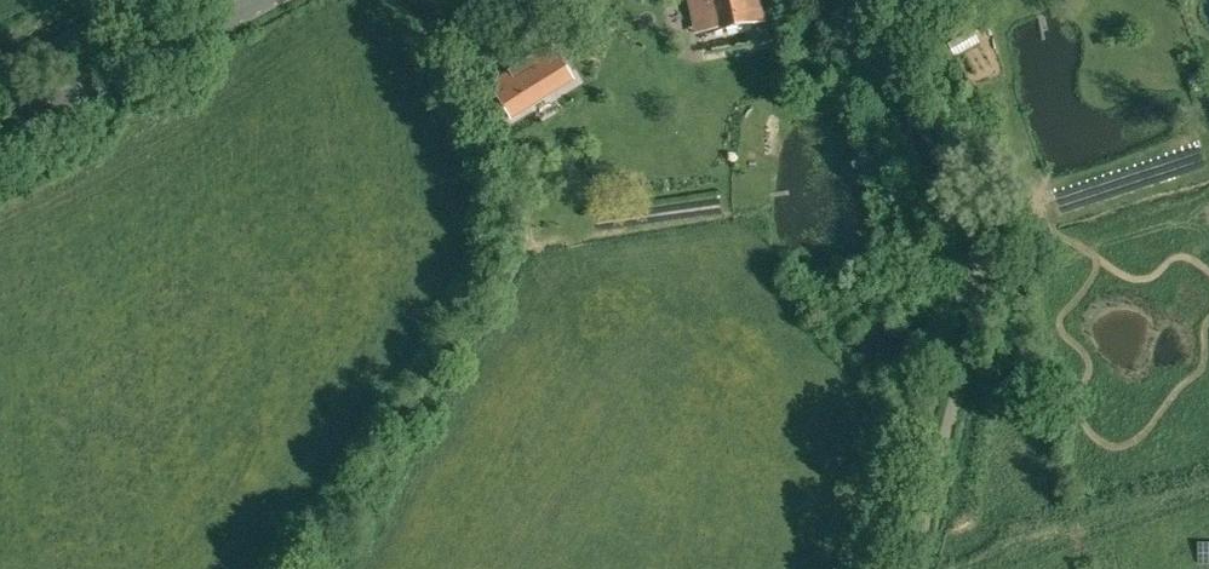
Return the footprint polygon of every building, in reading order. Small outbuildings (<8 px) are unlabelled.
[(709,33),(764,20),(760,0),(702,0),(709,33)] [(552,43),(487,82),(510,120),(560,90),(552,78),(567,69),(552,43)]
